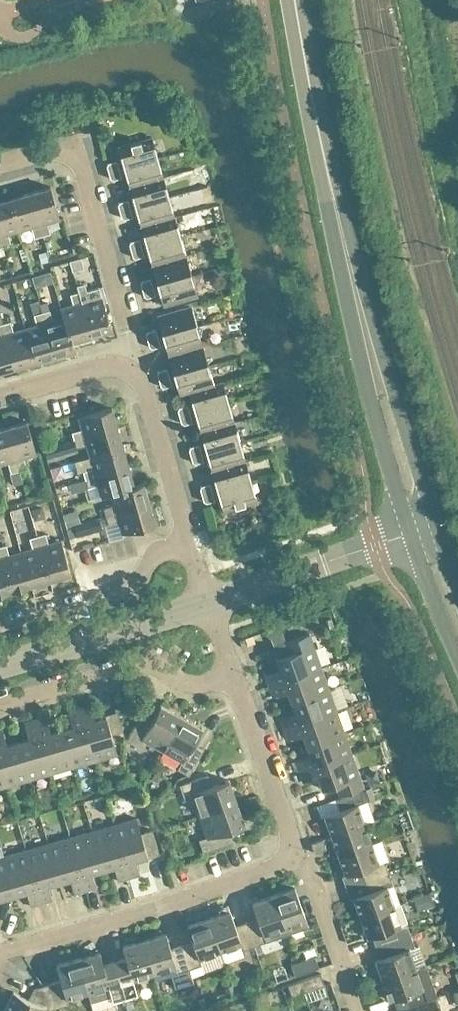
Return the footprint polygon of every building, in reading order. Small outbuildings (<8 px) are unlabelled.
[(457,23),(457,15),(457,0),(439,0),(440,24),(457,23)] [(158,156),(152,136),(118,146),(124,166),(158,156)] [(164,176),(158,156),(124,166),(130,186),(164,176)] [(119,168),(116,159),(108,161),(106,164),(108,171),(119,168)] [(121,176),(119,168),(108,171),(110,177),(113,179),(121,176)] [(169,196),(164,176),(130,186),(135,206),(169,196)] [(60,218),(51,185),(30,191),(43,235),(51,232),(47,222),(60,218)] [(195,205),(192,194),(182,197),(179,186),(168,189),(173,211),(195,205)] [(43,235),(30,191),(11,197),(20,230),(31,226),(34,237),(43,235)] [(175,216),(169,196),(135,206),(141,225),(175,216)] [(11,197),(0,200),(0,234),(3,246),(11,244),(8,233),(20,230),(11,197)] [(130,207),(128,198),(119,201),(118,203),(120,210),(130,207)] [(133,216),(130,207),(120,210),(122,216),(124,218),(133,216)] [(204,211),(178,220),(181,232),(207,223),(204,211)] [(180,235),(175,216),(141,225),(147,245),(180,235)] [(186,255),(180,235),(147,245),(152,265),(186,255)] [(141,246),(139,237),(130,240),(129,243),(131,249),(141,246)] [(144,255),(141,246),(131,249),(133,256),(135,257),(144,255)] [(47,250),(38,252),(41,263),(50,260),(47,250)] [(192,275),(186,255),(152,265),(158,284),(192,275)] [(80,258),(71,260),(74,270),(82,268),(80,258)] [(197,294),(192,275),(158,284),(164,305),(197,294)] [(153,285),(150,276),(141,279),(140,282),(142,288),(153,285)] [(77,284),(78,291),(91,334),(111,328),(102,296),(99,286),(87,289),(85,282),(77,284)] [(155,294),(153,285),(142,288),(144,295),(147,296),(155,294)] [(91,334),(78,291),(70,293),(73,304),(61,307),(63,317),(64,316),(71,340),(72,339),(91,334)] [(38,299),(30,302),(34,314),(42,311),(38,299)] [(197,325),(191,305),(157,314),(163,335),(197,325)] [(64,316),(63,317),(53,320),(50,309),(42,311),(54,355),(75,349),(72,339),(71,340),(64,316)] [(54,355),(42,311),(34,314),(37,324),(25,328),(35,360),(54,355)] [(35,360),(25,328),(14,331),(11,320),(2,323),(15,366),(35,360)] [(2,323),(0,323),(0,370),(15,366),(2,323)] [(203,345),(197,325),(163,335),(169,354),(203,345)] [(158,336),(156,328),(147,330),(146,333),(147,339),(158,336)] [(161,345),(158,336),(147,339),(149,346),(152,348),(161,345)] [(208,365),(203,345),(169,354),(174,374),(208,365)] [(214,385),(214,383),(208,365),(174,374),(180,395),(190,392),(214,385)] [(157,372),(159,379),(170,376),(167,367),(158,369),(157,372)] [(172,385),(170,376),(159,379),(161,385),(164,387),(172,385)] [(229,402),(223,381),(214,383),(214,385),(190,392),(195,412),(229,402)] [(235,422),(229,402),(195,412),(201,431),(235,422)] [(178,409),(179,415),(190,412),(188,404),(179,406),(178,409)] [(117,426),(112,406),(79,416),(82,428),(72,431),(74,439),(117,426)] [(193,421),(190,412),(179,415),(181,422),(184,424),(193,421)] [(36,453),(27,420),(7,426),(19,469),(27,467),(24,457),(36,453)] [(240,441),(235,422),(201,431),(206,451),(240,441)] [(7,426),(0,428),(0,463),(8,461),(11,472),(19,469),(7,426)] [(123,445),(117,426),(74,439),(77,447),(87,444),(90,455),(123,445)] [(74,439),(44,447),(46,456),(77,447),(74,439)] [(246,461),(240,441),(206,451),(212,470),(246,461)] [(189,448),(191,455),(202,451),(199,443),(190,445),(189,448)] [(128,465),(123,445),(90,455),(94,467),(83,470),(85,477),(128,465)] [(204,460),(202,451),(191,455),(193,461),(195,463),(204,460)] [(252,480),(246,461),(212,470),(218,490),(252,480)] [(134,484),(128,465),(85,477),(88,487),(98,484),(102,496),(111,494),(111,491),(134,484)] [(19,469),(11,472),(14,484),(23,482),(19,469)] [(85,477),(69,482),(72,491),(88,487),(85,477)] [(257,500),(252,480),(218,490),(223,510),(257,500)] [(143,482),(134,484),(111,491),(111,494),(114,504),(104,507),(106,515),(149,502),(143,482)] [(200,487),(202,494),(213,491),(210,482),(201,485),(200,487)] [(215,499),(213,491),(202,494),(204,501),(207,502),(215,499)] [(155,523),(149,502),(106,515),(106,517),(74,526),(77,535),(102,528),(101,525),(119,520),(122,532),(155,523)] [(42,505),(31,508),(34,519),(41,517),(44,513),(42,505)] [(75,509),(63,513),(66,526),(79,522),(75,509)] [(37,535),(31,512),(27,513),(24,518),(33,548),(21,551),(31,584),(50,578),(38,535),(37,535)] [(71,572),(61,539),(49,543),(46,532),(38,535),(50,578),(71,572)] [(21,551),(9,554),(6,544),(0,546),(0,551),(11,589),(31,584),(21,551)] [(0,551),(0,592),(11,589),(0,551)] [(331,615),(326,617),(330,628),(335,626),(331,615)] [(269,685),(321,666),(310,633),(274,645),(278,657),(276,657),(280,669),(265,674),(269,685)] [(329,688),(321,666),(269,685),(273,696),(288,690),(292,701),(329,688)] [(337,709),(329,688),(292,701),(296,712),(281,717),(284,728),(337,709)] [(113,738),(124,735),(117,710),(105,714),(105,715),(94,718),(90,703),(79,706),(95,759),(117,753),(113,738)] [(162,749),(181,715),(161,703),(152,719),(142,713),(127,740),(139,746),(143,738),(162,749)] [(95,759),(79,706),(68,709),(73,725),(62,728),(73,766),(95,759)] [(344,731),(337,709),(284,728),(288,738),(303,733),(307,744),(344,731)] [(204,748),(193,742),(202,726),(181,715),(162,749),(182,760),(178,768),(189,774),(204,748)] [(73,766),(62,728),(51,731),(46,716),(35,719),(51,772),(73,766)] [(51,772),(35,719),(24,722),(29,737),(18,741),(29,778),(51,772)] [(18,741),(7,744),(2,728),(0,729),(0,762),(7,785),(29,778),(18,741)] [(352,752),(344,731),(307,744),(311,755),(296,760),(300,771),(352,752)] [(364,786),(352,752),(300,771),(303,781),(318,776),(322,788),(336,783),(340,794),(364,786)] [(237,801),(229,779),(212,785),(208,774),(180,784),(184,796),(192,793),(200,814),(237,801)] [(371,786),(360,790),(364,800),(374,796),(371,786)] [(365,823),(358,803),(364,801),(364,800),(360,790),(360,789),(336,798),(340,809),(325,815),(332,835),(365,823)] [(228,830),(245,824),(237,801),(200,814),(207,836),(199,839),(204,851),(232,841),(228,830)] [(140,874),(136,858),(146,855),(147,857),(159,853),(152,829),(141,832),(137,817),(114,823),(129,877),(140,874)] [(129,877),(114,823),(92,830),(103,868),(114,865),(118,880),(129,877)] [(372,842),(365,823),(332,835),(339,854),(372,842)] [(103,868),(92,830),(70,836),(85,889),(96,886),(92,871),(103,868)] [(85,889),(70,836),(48,842),(59,880),(70,877),(74,893),(85,889)] [(323,838),(311,842),(315,852),(326,848),(323,838)] [(59,880),(48,842),(26,849),(41,902),(53,899),(48,883),(59,880)] [(379,862),(372,842),(339,854),(346,874),(361,869),(365,880),(389,871),(385,860),(379,862)] [(41,902),(26,849),(4,855),(15,893),(26,890),(31,905),(41,902)] [(4,855),(0,856),(0,897),(15,893),(4,855)] [(361,916),(400,903),(389,871),(365,880),(369,891),(354,896),(361,916)] [(309,926),(295,887),(274,894),(288,933),(309,926)] [(288,933),(274,894),(252,902),(258,917),(247,921),(255,945),(267,941),(288,933)] [(407,922),(400,903),(361,916),(368,937),(383,931),(387,942),(411,934),(407,922)] [(255,945),(247,921),(236,925),(230,909),(209,917),(221,950),(242,943),(244,949),(255,945)] [(202,964),(200,958),(221,950),(209,917),(187,924),(193,940),(182,944),(190,968),(202,964)] [(166,932),(144,938),(154,973),(156,979),(172,974),(176,986),(194,981),(189,968),(190,968),(182,944),(171,948),(166,932)] [(376,946),(380,957),(376,959),(383,979),(416,967),(426,964),(419,944),(415,945),(411,934),(387,942),(376,946)] [(115,960),(125,996),(127,1002),(129,1010),(136,1009),(132,994),(136,992),(133,979),(154,973),(144,938),(123,945),(126,957),(115,960)] [(78,957),(88,992),(90,1001),(112,995),(114,999),(121,997),(124,996),(125,996),(115,960),(103,963),(100,951),(78,957)] [(315,955),(291,963),(295,975),(319,966),(315,955)] [(88,992),(78,957),(56,964),(61,979),(43,984),(59,1006),(68,1003),(67,998),(88,992)] [(426,964),(416,967),(383,979),(390,999),(405,994),(409,1005),(437,995),(426,964)] [(301,992),(325,983),(321,972),(297,981),(301,992)] [(291,995),(301,992),(297,981),(287,984),(291,995)] [(51,1010),(52,1008),(59,1006),(43,984),(34,987),(28,998),(14,991),(4,1010),(6,1010),(52,1010),(51,1010)] [(437,995),(409,1005),(411,1010),(442,1010),(437,995)]
